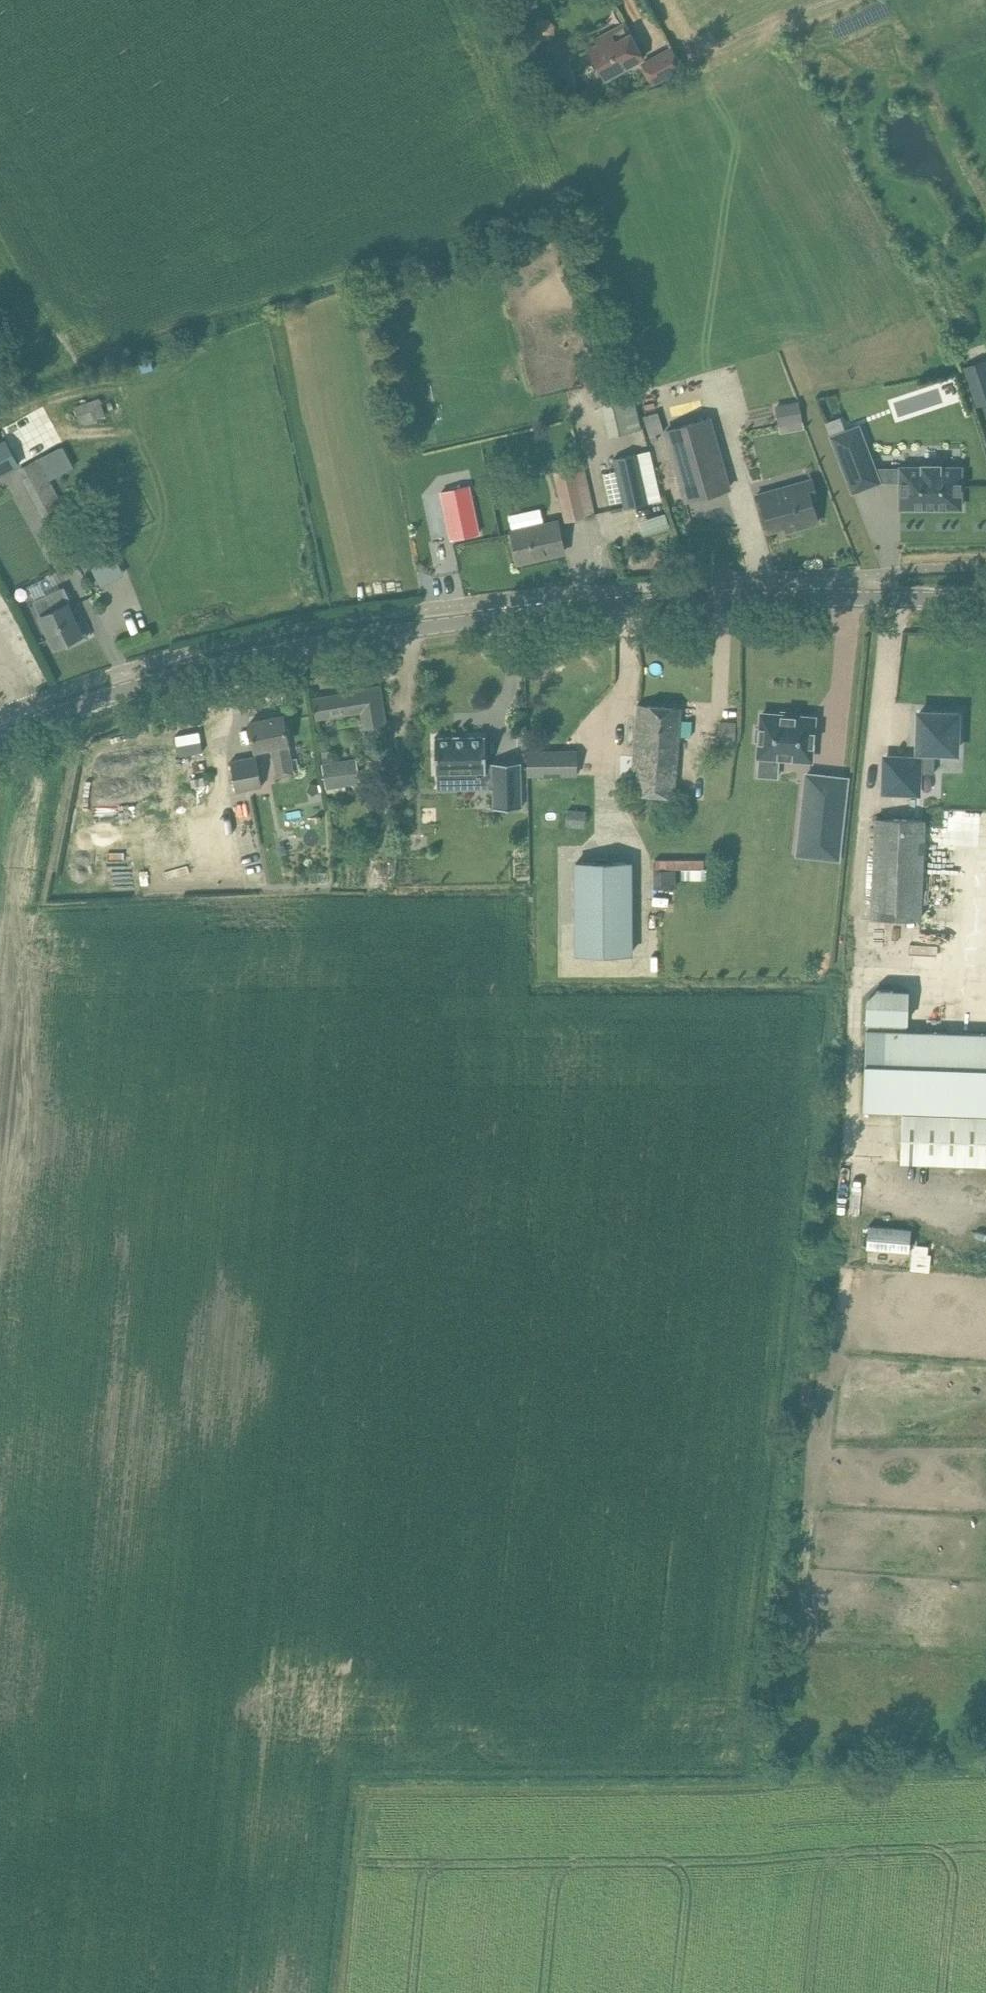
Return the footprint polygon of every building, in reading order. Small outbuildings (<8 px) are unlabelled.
[(540,0),(516,0),(504,4),(510,18),(542,6),(540,0)] [(598,44),(588,49),(605,79),(644,58),(630,33),(625,23),(610,30),(595,39),(598,44)] [(684,69),(671,46),(641,62),(653,84),(684,69)] [(963,368),(963,369),(976,406),(985,402),(985,363),(985,360),(963,368)] [(642,427),(634,395),(602,402),(610,434),(642,427)] [(80,424),(106,416),(100,398),(74,406),(80,424)] [(799,403),(778,407),(781,425),(802,420),(799,403)] [(649,434),(664,432),(660,411),(646,413),(649,434)] [(708,417),(666,429),(687,500),(729,488),(708,417)] [(866,443),(852,449),(845,431),(831,436),(852,493),(880,482),(866,443)] [(19,465),(5,440),(0,443),(0,476),(19,465)] [(640,452),(616,457),(619,470),(626,500),(627,506),(651,501),(662,498),(651,449),(640,452)] [(54,474),(44,455),(18,469),(46,521),(66,510),(49,477),(54,474)] [(595,503),(585,464),(557,471),(568,519),(586,514),(584,506),(595,503)] [(901,482),(901,507),(961,508),(961,467),(938,467),(938,465),(921,465),(921,467),(901,468),(901,469),(887,469),(887,482),(901,482)] [(819,499),(813,477),(754,493),(758,508),(763,507),(770,530),(799,522),(801,528),(818,523),(812,501),(819,499)] [(469,484),(441,489),(451,538),(480,533),(469,484)] [(636,537),(671,525),(666,511),(632,522),(636,537)] [(564,552),(558,522),(512,532),(519,562),(564,552)] [(116,550),(91,562),(101,584),(126,573),(116,550)] [(54,576),(28,589),(33,601),(55,647),(67,642),(69,646),(88,637),(80,621),(76,623),(68,605),(72,603),(64,587),(60,589),(54,576)] [(317,718),(362,711),(364,727),(386,723),(380,685),(347,691),(348,693),(314,698),(317,718)] [(636,724),(636,728),(641,729),(641,738),(679,741),(679,737),(691,738),(692,721),(680,720),(681,707),(638,704),(636,724)] [(920,713),(918,751),(919,751),(918,758),(919,759),(919,772),(934,772),(935,751),(956,752),(958,714),(920,713)] [(814,718),(762,714),(761,728),(756,728),(755,741),(760,741),(759,755),(783,758),(804,759),(811,759),(814,718)] [(283,716),(250,723),(254,742),(255,750),(271,747),(274,763),(291,759),(288,744),(289,743),(287,735),(283,716)] [(721,722),(720,742),(735,743),(736,723),(721,722)] [(454,737),(435,737),(436,773),(461,773),(461,789),(493,788),(494,809),(522,808),(521,762),(493,763),(493,764),(486,764),(485,736),(466,737),(466,736),(454,736),(454,737)] [(641,738),(636,793),(674,796),(679,741),(641,738)] [(577,776),(577,750),(527,750),(528,776),(577,776)] [(262,787),(257,756),(231,761),(236,792),(262,787)] [(885,757),(884,791),(918,792),(919,772),(919,759),(918,758),(885,757)] [(324,763),(322,764),(326,788),(326,793),(345,790),(344,785),(341,761),(332,762),(324,763)] [(847,779),(807,774),(798,854),(838,858),(847,779)] [(871,918),(920,919),(925,820),(876,819),(871,918)] [(706,880),(707,858),(656,857),(656,884),(680,884),(680,879),(706,880)] [(631,862),(576,863),(576,953),(631,953),(631,862)] [(863,1105),(904,1107),(904,1112),(985,1116),(985,1034),(906,1031),(907,1002),(898,991),(878,990),(868,1000),(867,1030),(866,1030),(865,1050),(863,1105)] [(902,1160),(985,1164),(985,1116),(904,1112),(902,1160)] [(910,1251),(912,1229),(870,1225),(868,1248),(910,1251)] [(913,1244),(910,1269),(929,1271),(931,1254),(928,1254),(929,1246),(913,1244)]
